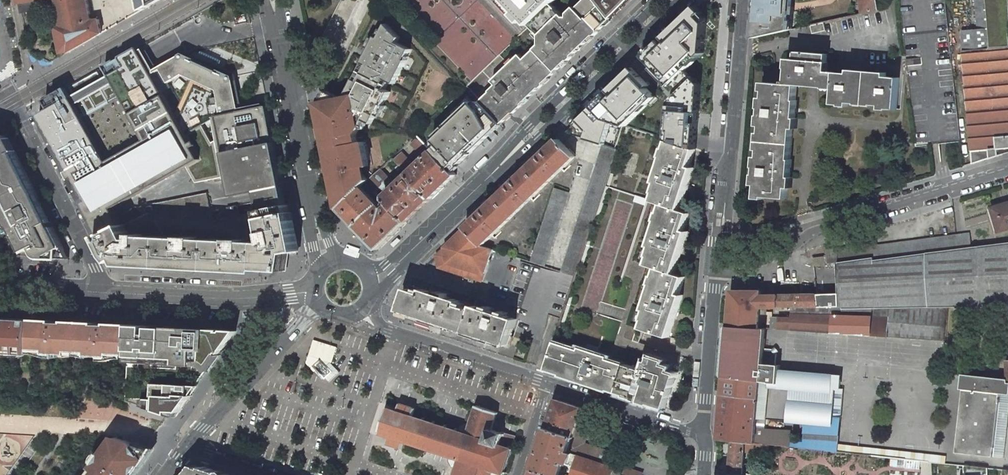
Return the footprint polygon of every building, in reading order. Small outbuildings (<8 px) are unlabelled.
[(21,13),(35,11),(40,5),(39,0),(19,0),(21,13)] [(62,27),(56,28),(61,53),(70,51),(101,33),(99,20),(91,21),(87,0),(57,0),(62,27)] [(142,10),(160,0),(140,0),(142,10)] [(439,37),(434,42),(472,81),(468,85),(468,88),(469,89),(477,97),(500,121),(509,112),(510,112),(516,106),(513,103),(519,98),(522,101),(524,100),(528,96),(529,98),(556,73),(551,67),(557,61),(560,64),(565,59),(567,62),(612,19),(596,0),(585,0),(576,8),(575,7),(568,13),(569,17),(565,17),(552,4),(557,0),(403,0),(439,37)] [(612,19),(631,0),(596,0),(612,19)] [(721,10),(719,5),(718,2),(713,0),(703,0),(654,48),(716,77),(721,10)] [(754,39),(792,30),(794,0),(756,0),(754,39)] [(863,15),(880,12),(879,0),(861,0),(863,15)] [(987,28),(984,0),(974,0),(977,29),(987,28)] [(987,28),(989,48),(1007,47),(1007,0),(984,0),(987,28)] [(130,17),(130,9),(114,10),(115,18),(130,17)] [(826,32),(825,23),(811,26),(813,35),(826,32)] [(341,193),(348,200),(362,187),(368,181),(370,179),(364,172),(363,167),(371,165),(366,141),(360,143),(358,135),(362,128),(366,120),(370,122),(374,124),(384,105),(386,106),(392,92),(387,90),(383,88),(386,84),(388,80),(391,82),(397,84),(409,61),(405,59),(407,56),(409,57),(413,50),(399,43),(402,38),(389,24),(381,38),(379,37),(365,63),(369,65),(365,73),(361,81),(358,89),(353,87),(348,98),(344,98),(328,91),(326,94),(324,100),(325,106),(319,107),(324,131),(328,130),(330,142),(333,153),(328,154),(333,177),(336,176),(337,185),(335,186),(336,194),(341,193)] [(1007,153),(1007,47),(989,48),(987,28),(977,29),(961,30),(973,164),(1007,153)] [(712,109),(716,77),(654,48),(610,91),(640,104),(652,92),(655,95),(664,86),(712,109)] [(829,55),(799,52),(798,59),(791,59),(789,85),(765,83),(765,91),(767,92),(766,99),(763,98),(762,109),(763,109),(763,116),(761,116),(761,127),(764,127),(764,133),(761,133),(760,151),(762,151),(762,157),(758,157),(757,168),(759,168),(758,175),(757,175),(756,186),(759,186),(758,199),(767,199),(767,197),(790,200),(790,189),(795,189),(795,178),(793,178),(795,160),(793,160),(796,130),(799,130),(800,119),(798,119),(799,101),(798,101),(800,86),(837,90),(835,105),(852,107),(852,104),(868,106),(867,108),(876,108),(876,106),(883,106),(883,110),(900,111),(902,79),(888,77),(889,73),(852,70),(851,73),(830,72),(831,63),(829,63),(829,55)] [(565,59),(560,64),(557,61),(551,67),(556,73),(567,62),(565,59)] [(365,63),(361,71),(365,73),(369,65),(365,63)] [(361,71),(357,79),(361,81),(365,73),(361,71)] [(318,106),(319,107),(325,106),(324,100),(326,94),(325,94),(318,106)] [(528,96),(524,100),(522,101),(519,98),(513,103),(516,106),(519,108),(529,98),(528,96)] [(427,143),(455,173),(505,127),(502,124),(477,97),(427,143)] [(502,124),(519,108),(516,106),(510,112),(509,112),(500,121),(502,124)] [(708,153),(711,127),(678,116),(670,140),(708,153)] [(615,143),(619,144),(625,123),(621,122),(615,143)] [(18,156),(8,137),(0,135),(0,167),(18,156)] [(424,153),(429,148),(418,137),(411,144),(422,154),(424,153)] [(482,246),(575,156),(558,139),(465,228),(482,246)] [(685,231),(691,213),(680,210),(686,192),(683,190),(685,184),(688,185),(694,168),(690,167),(696,150),(668,140),(665,148),(668,149),(665,158),(662,157),(654,182),(659,184),(656,194),(655,193),(652,201),(662,204),(660,212),(662,213),(659,222),(657,221),(649,246),(653,248),(650,257),(649,257),(647,264),(657,268),(654,276),(657,276),(654,286),(651,285),(643,310),(650,312),(646,321),(644,321),(641,328),(670,337),(678,312),(675,311),(677,305),(680,306),(684,295),(680,294),(685,277),(675,274),(681,255),(678,254),(680,247),(683,249),(689,232),(685,231)] [(562,271),(576,276),(616,149),(603,145),(562,271)] [(432,148),(430,149),(429,148),(424,153),(427,156),(433,150),(432,148)] [(432,198),(456,174),(455,173),(436,153),(433,150),(427,156),(414,168),(411,165),(412,164),(402,153),(394,160),(399,164),(402,167),(408,174),(432,198)] [(31,183),(18,156),(0,167),(0,193),(3,191),(6,197),(31,183)] [(407,222),(432,198),(408,174),(396,186),(393,183),(394,182),(380,169),(370,179),(368,181),(370,183),(385,199),(390,204),(407,222)] [(13,226),(14,227),(31,216),(44,209),(40,202),(31,183),(6,197),(8,202),(2,205),(6,214),(5,214),(12,227),(13,226)] [(587,344),(599,348),(648,199),(610,186),(600,216),(597,215),(607,186),(605,185),(576,276),(562,320),(546,370),(577,380),(579,375),(587,377),(586,380),(592,382),(591,384),(666,409),(677,374),(669,372),(671,367),(664,365),(663,366),(649,361),(646,361),(643,370),(608,359),(609,357),(598,353),(598,351),(586,347),(587,344)] [(600,216),(610,186),(607,186),(597,215),(600,216)] [(356,226),(379,204),(364,189),(362,187),(348,200),(339,209),(350,219),(356,226)] [(531,261),(545,266),(569,192),(555,188),(531,261)] [(0,193),(0,201),(2,205),(8,202),(6,197),(3,191),(0,193)] [(341,193),(336,194),(339,209),(348,200),(341,193)] [(176,196),(177,212),(211,210),(210,194),(176,196)] [(485,206),(491,200),(489,197),(482,204),(485,206)] [(135,242),(133,241),(124,224),(100,236),(107,251),(110,250),(113,255),(119,252),(123,262),(191,266),(237,268),(280,270),(280,266),(284,267),(285,253),(297,251),(294,236),(288,204),(261,210),(266,238),(267,239),(268,239),(268,242),(247,241),(247,239),(232,238),(232,240),(198,238),(198,237),(183,236),(183,238),(143,236),(143,234),(135,233),(135,242)] [(379,250),(407,222),(390,204),(388,206),(387,208),(386,212),(383,212),(383,208),(379,204),(356,226),(379,250)] [(1001,208),(1000,205),(991,208),(998,231),(1007,228),(1007,206),(1001,208)] [(58,236),(44,209),(31,216),(14,227),(16,232),(5,238),(13,253),(24,247),(26,251),(28,250),(30,254),(58,236)] [(351,230),(356,226),(350,219),(345,224),(346,226),(349,230),(351,230)] [(465,228),(438,254),(442,269),(483,281),(493,249),(482,246),(465,228)] [(972,247),(970,233),(956,235),(959,249),(972,247)] [(959,249),(956,235),(873,246),(873,244),(826,250),(826,255),(827,264),(838,262),(839,262),(839,263),(874,257),(875,260),(959,249)] [(69,259),(58,236),(30,254),(31,256),(35,257),(69,259)] [(400,237),(393,244),(396,247),(402,240),(400,237)] [(972,247),(959,249),(875,260),(874,257),(839,263),(839,262),(838,262),(839,293),(817,294),(818,294),(819,307),(840,307),(841,310),(873,309),(949,308),(1007,307),(1007,243),(972,247)] [(827,264),(826,255),(814,257),(813,257),(814,266),(827,264)] [(444,293),(443,296),(424,290),(423,294),(408,289),(401,310),(467,331),(474,309),(472,308),(471,310),(459,306),(460,301),(447,297),(447,294),(444,293)] [(778,307),(779,295),(763,295),(761,295),(761,291),(732,291),(728,326),(759,328),(761,307),(768,307),(778,307)] [(818,294),(817,294),(780,295),(779,295),(778,307),(792,307),(819,307),(818,294)] [(508,345),(516,319),(507,316),(501,314),(492,311),(485,309),(475,306),(474,309),(467,331),(508,345)] [(767,320),(767,314),(768,307),(761,307),(759,328),(762,328),(763,323),(767,323),(767,320)] [(819,307),(792,307),(791,315),(832,316),(873,317),(873,309),(841,310),(840,307),(819,307)] [(946,341),(949,308),(873,309),(873,317),(832,316),(791,315),(791,318),(772,318),(772,329),(945,341),(946,341)] [(32,354),(32,349),(33,327),(23,327),(23,325),(17,325),(18,319),(0,318),(0,348),(0,350),(11,351),(13,353),(32,354)] [(33,327),(34,320),(18,319),(17,325),(23,325),(23,327),(33,327)] [(33,327),(32,349),(48,350),(48,353),(71,354),(71,351),(90,352),(90,355),(127,357),(127,354),(129,354),(130,325),(110,324),(110,325),(96,324),(96,323),(68,321),(68,323),(54,322),(54,321),(34,320),(33,327)] [(130,325),(129,354),(126,401),(174,417),(178,412),(180,412),(191,396),(192,385),(195,386),(207,369),(209,371),(221,355),(219,353),(220,351),(222,353),(237,331),(234,331),(224,330),(223,331),(221,331),(221,329),(208,329),(208,332),(185,331),(185,329),(183,329),(160,328),(150,327),(150,334),(146,333),(146,326),(130,325)] [(776,354),(773,349),(765,349),(766,329),(762,328),(759,328),(728,326),(724,376),(719,439),(733,441),(790,447),(790,441),(791,431),(757,429),(757,418),(761,381),(770,381),(766,419),(805,422),(832,425),(833,417),(841,417),(843,390),(840,390),(841,375),(780,371),(780,365),(775,365),(776,354)] [(330,383),(340,373),(325,356),(314,366),(317,370),(316,371),(324,380),(325,378),(330,383)] [(664,365),(665,361),(651,356),(649,361),(663,366),(664,365)] [(994,448),(995,448),(1000,402),(1000,403),(1001,393),(963,389),(956,453),(994,457),(994,448)] [(572,453),(568,452),(576,428),(582,408),(556,399),(534,469),(554,474),(613,474),(614,470),(615,468),(581,456),(582,454),(573,450),(572,453)] [(1000,402),(995,448),(994,448),(994,457),(1003,458),(1007,417),(1007,403),(1000,402)] [(494,423),(497,413),(498,414),(498,413),(476,405),(476,407),(477,407),(472,422),(471,422),(470,423),(471,424),(471,426),(466,424),(461,427),(460,432),(457,431),(458,428),(457,428),(456,430),(446,427),(447,425),(445,424),(445,427),(435,424),(435,422),(434,422),(434,423),(424,420),(425,418),(423,417),(423,420),(413,417),(416,408),(401,403),(398,410),(396,418),(395,418),(393,418),(392,418),(390,419),(389,420),(388,422),(388,424),(388,426),(389,427),(390,428),(392,429),(389,437),(387,443),(402,449),(405,441),(415,444),(414,446),(415,447),(416,444),(426,447),(425,450),(427,450),(427,448),(437,451),(436,453),(437,454),(438,451),(448,455),(447,457),(449,458),(449,455),(452,456),(450,460),(453,466),(457,467),(456,469),(455,469),(455,470),(456,470),(455,474),(503,474),(504,474),(504,473),(506,473),(506,472),(505,471),(512,450),(513,451),(514,449),(512,448),(512,447),(515,437),(504,433),(504,432),(503,431),(503,433),(492,429),(494,423)] [(396,418),(398,410),(390,407),(381,435),(389,437),(392,429),(390,428),(389,427),(388,426),(388,424),(388,422),(389,420),(390,419),(392,418),(393,418),(395,418),(396,418)] [(832,425),(805,422),(803,441),(803,448),(838,452),(839,444),(841,417),(833,417),(832,425)] [(616,465),(619,455),(584,444),(588,433),(584,431),(576,428),(568,452),(572,453),(573,450),(582,454),(581,456),(615,468),(616,465)] [(116,437),(90,474),(89,474),(134,474),(153,449),(116,437)] [(947,456),(839,444),(838,452),(873,455),(904,458),(946,463),(947,456)] [(852,468),(858,469),(858,474),(875,474),(875,456),(852,456),(852,468)] [(625,469),(616,465),(615,468),(614,470),(624,473),(625,469)] [(988,468),(964,465),(964,474),(989,474),(988,468)] [(205,466),(191,470),(186,474),(195,474),(202,473),(209,474),(232,474),(205,466)]
